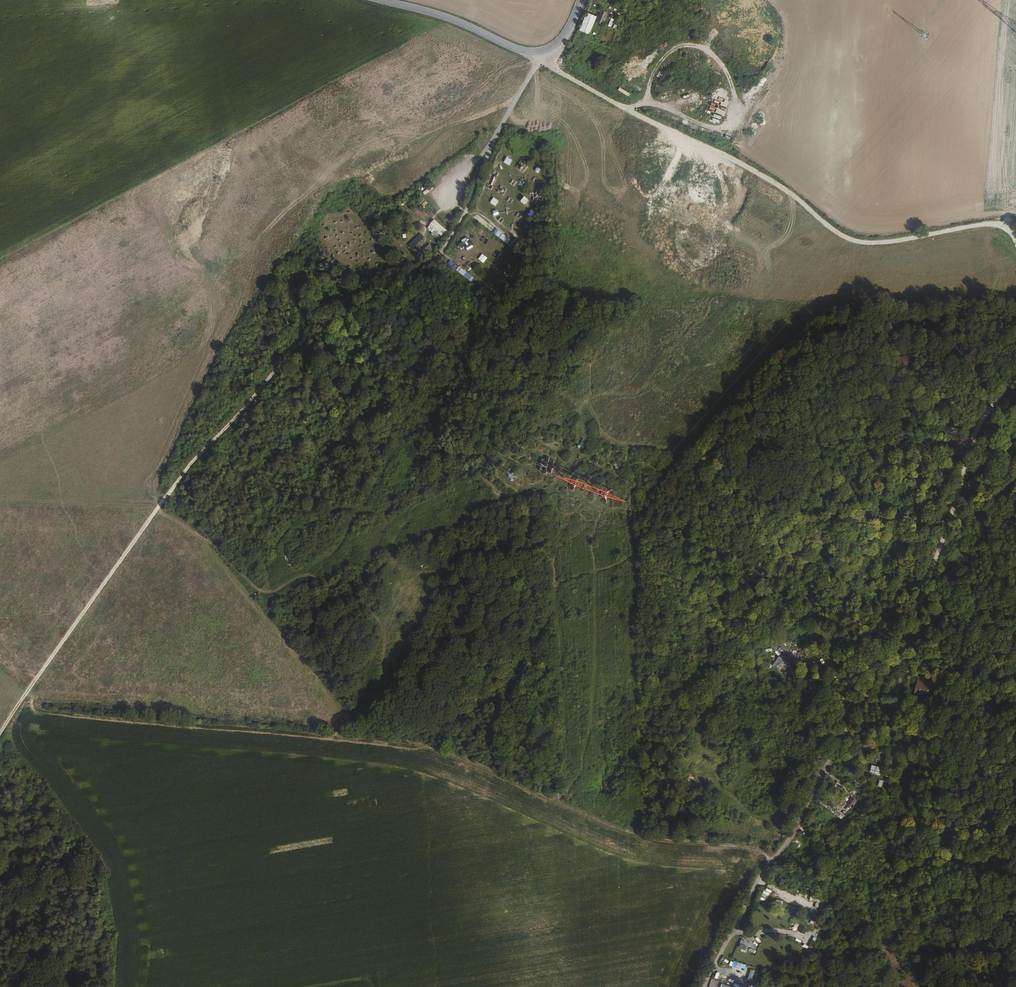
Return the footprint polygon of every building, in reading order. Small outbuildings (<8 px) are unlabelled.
[(579,30),(589,34),(597,16),(587,12),(579,30)] [(606,19),(604,18),(605,15),(598,12),(597,14),(601,16),(597,25),(603,27),(606,19)] [(523,172),(528,165),(521,161),(516,167),(523,172)] [(524,196),(520,201),(525,205),(529,200),(524,196)] [(417,206),(413,211),(421,219),(426,214),(417,206)] [(511,239),(475,214),(472,219),(508,243),(511,239)] [(440,236),(446,230),(434,220),(426,229),(434,236),(437,233),(440,236)] [(412,250),(424,237),(419,233),(408,245),(412,250)] [(429,243),(416,255),(420,259),(433,247),(429,243)] [(929,682),(918,679),(914,693),(925,696),(929,682)] [(869,772),(878,775),(880,767),(871,765),(869,772)] [(853,797),(847,804),(850,806),(855,799),(853,797)] [(836,809),(833,814),(841,819),(847,811),(844,809),(842,813),(836,809)] [(807,888),(813,890),(816,881),(809,879),(807,888)] [(1014,910),(1007,909),(1005,918),(1012,919),(1014,910)] [(798,931),(807,936),(810,930),(801,926),(798,931)] [(1005,947),(995,943),(990,955),(1001,959),(1005,947)] [(998,966),(990,964),(988,977),(995,978),(998,966)]
